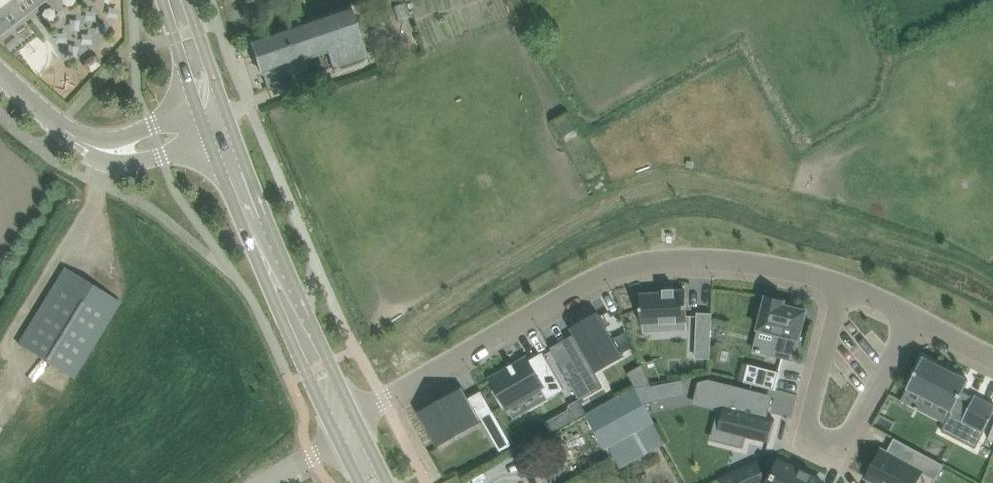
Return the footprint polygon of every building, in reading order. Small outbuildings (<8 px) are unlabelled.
[(350,5),(269,33),(250,39),(261,73),(263,73),(268,87),(287,81),(282,66),(327,51),(332,66),(367,55),(350,5)] [(566,118),(555,125),(562,138),(573,132),(566,118)] [(65,267),(54,284),(18,343),(73,377),(120,302),(65,267)] [(664,292),(640,293),(641,323),(643,323),(664,322),(664,329),(687,328),(687,330),(688,330),(686,289),(675,290),(675,288),(674,288),(674,290),(665,290),(665,289),(664,289),(664,292)] [(767,296),(758,328),(778,333),(773,355),(794,361),(807,310),(784,304),(785,300),(767,296)] [(551,346),(550,347),(580,400),(603,387),(596,373),(597,372),(594,367),(619,352),(622,358),(624,357),(598,311),(596,312),(597,314),(572,328),(571,327),(570,327),(573,334),(572,335),(574,339),(554,351),(551,346)] [(697,312),(696,338),(711,339),(713,313),(697,312)] [(650,380),(707,371),(703,345),(646,354),(650,380)] [(509,367),(490,378),(496,389),(493,390),(503,408),(506,406),(508,409),(542,389),(548,399),(565,389),(553,368),(543,352),(529,360),(517,367),(515,363),(514,364),(513,363),(512,364),(513,365),(510,366),(510,365),(509,366),(509,367)] [(908,387),(953,410),(946,423),(942,431),(976,448),(992,415),(992,404),(975,395),(974,396),(964,391),(970,380),(924,356),(908,387)] [(749,364),(744,381),(775,389),(780,372),(749,364)] [(699,381),(694,400),(724,408),(719,429),(735,434),(732,445),(743,448),(746,436),(769,442),(775,419),(768,417),(763,416),(766,408),(755,405),(758,391),(710,379),(699,381)] [(419,411),(417,412),(437,447),(438,446),(437,443),(479,420),(480,422),(482,421),(481,419),(469,398),(462,386),(461,387),(462,389),(456,392),(425,409),(425,410),(420,413),(419,411)] [(586,413),(585,414),(605,450),(609,448),(655,423),(644,404),(637,390),(635,387),(586,413)] [(652,388),(637,390),(644,404),(655,402),(652,388)] [(570,408),(547,421),(553,432),(585,414),(586,413),(579,399),(568,405),(570,408)] [(655,423),(609,448),(620,468),(666,443),(655,423)] [(506,434),(494,440),(500,451),(512,444),(506,434)] [(867,477),(878,482),(916,482),(922,472),(936,480),(944,465),(916,449),(908,463),(887,451),(882,449),(867,477)] [(823,481),(812,476),(813,474),(812,473),(811,475),(803,471),(804,469),(802,468),(801,471),(781,462),(776,473),(774,472),(771,478),(773,479),(771,482),(822,482),(823,481)] [(723,479),(725,482),(767,482),(766,482),(758,464),(723,479)]
